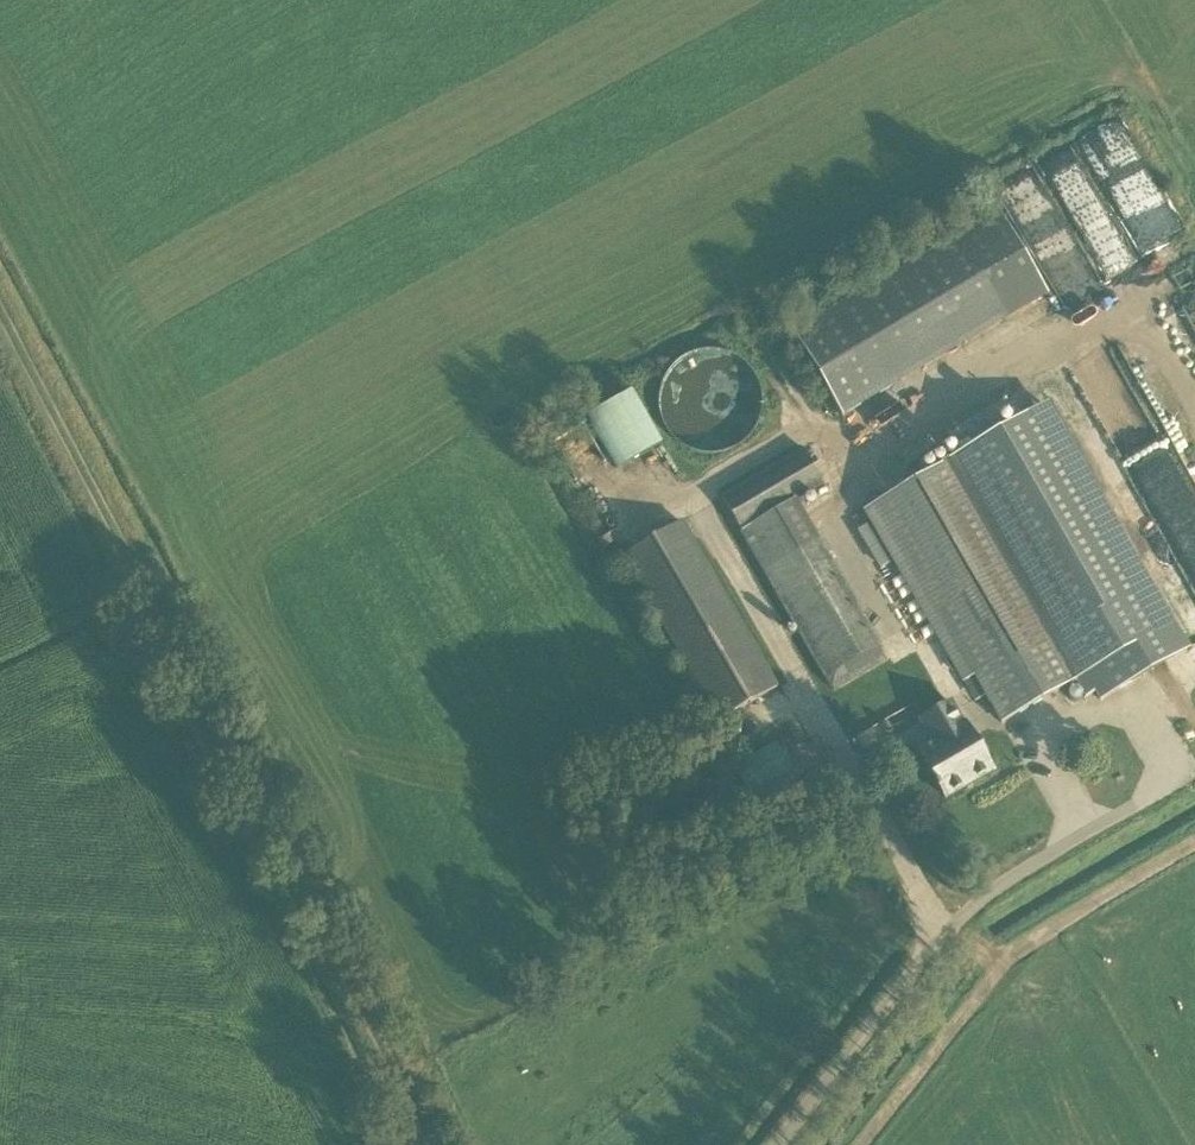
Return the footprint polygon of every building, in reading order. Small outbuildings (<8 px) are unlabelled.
[(957,234),(792,332),(843,418),(1008,319),(1007,318),(1047,294),(999,210),(957,234)] [(1176,313),(1118,350),(1154,407),(1194,381),(1194,343),(1176,313)] [(753,390),(753,389),(752,378),(749,369),(744,360),(737,352),(731,347),(720,341),(709,339),(700,338),(692,339),(680,343),(672,348),(665,355),(659,363),(655,371),(653,378),(652,390),(653,399),(656,408),(660,417),(666,424),(674,431),(683,435),(694,438),(701,439),(711,438),(722,435),(731,431),(738,424),(744,417),(749,408),(752,399),(753,390)] [(586,416),(614,468),(660,444),(632,391),(586,416)] [(958,454),(865,508),(965,680),(963,681),(974,701),(985,695),(1001,723),(1076,680),(1085,696),(1095,691),(1100,699),(1127,683),(1186,649),(1044,404),(971,447),(964,436),(954,442),(961,453),(958,454)] [(825,678),(830,686),(832,685),(834,690),(888,659),(797,500),(822,485),(802,449),(721,496),(825,678)] [(622,555),(716,719),(776,685),(681,521),(622,555)] [(933,741),(917,750),(936,782),(934,783),(937,789),(939,787),(945,798),(993,770),(965,723),(962,724),(949,701),(920,718),(933,741)] [(758,816),(802,791),(775,743),(731,767),(758,816)]
